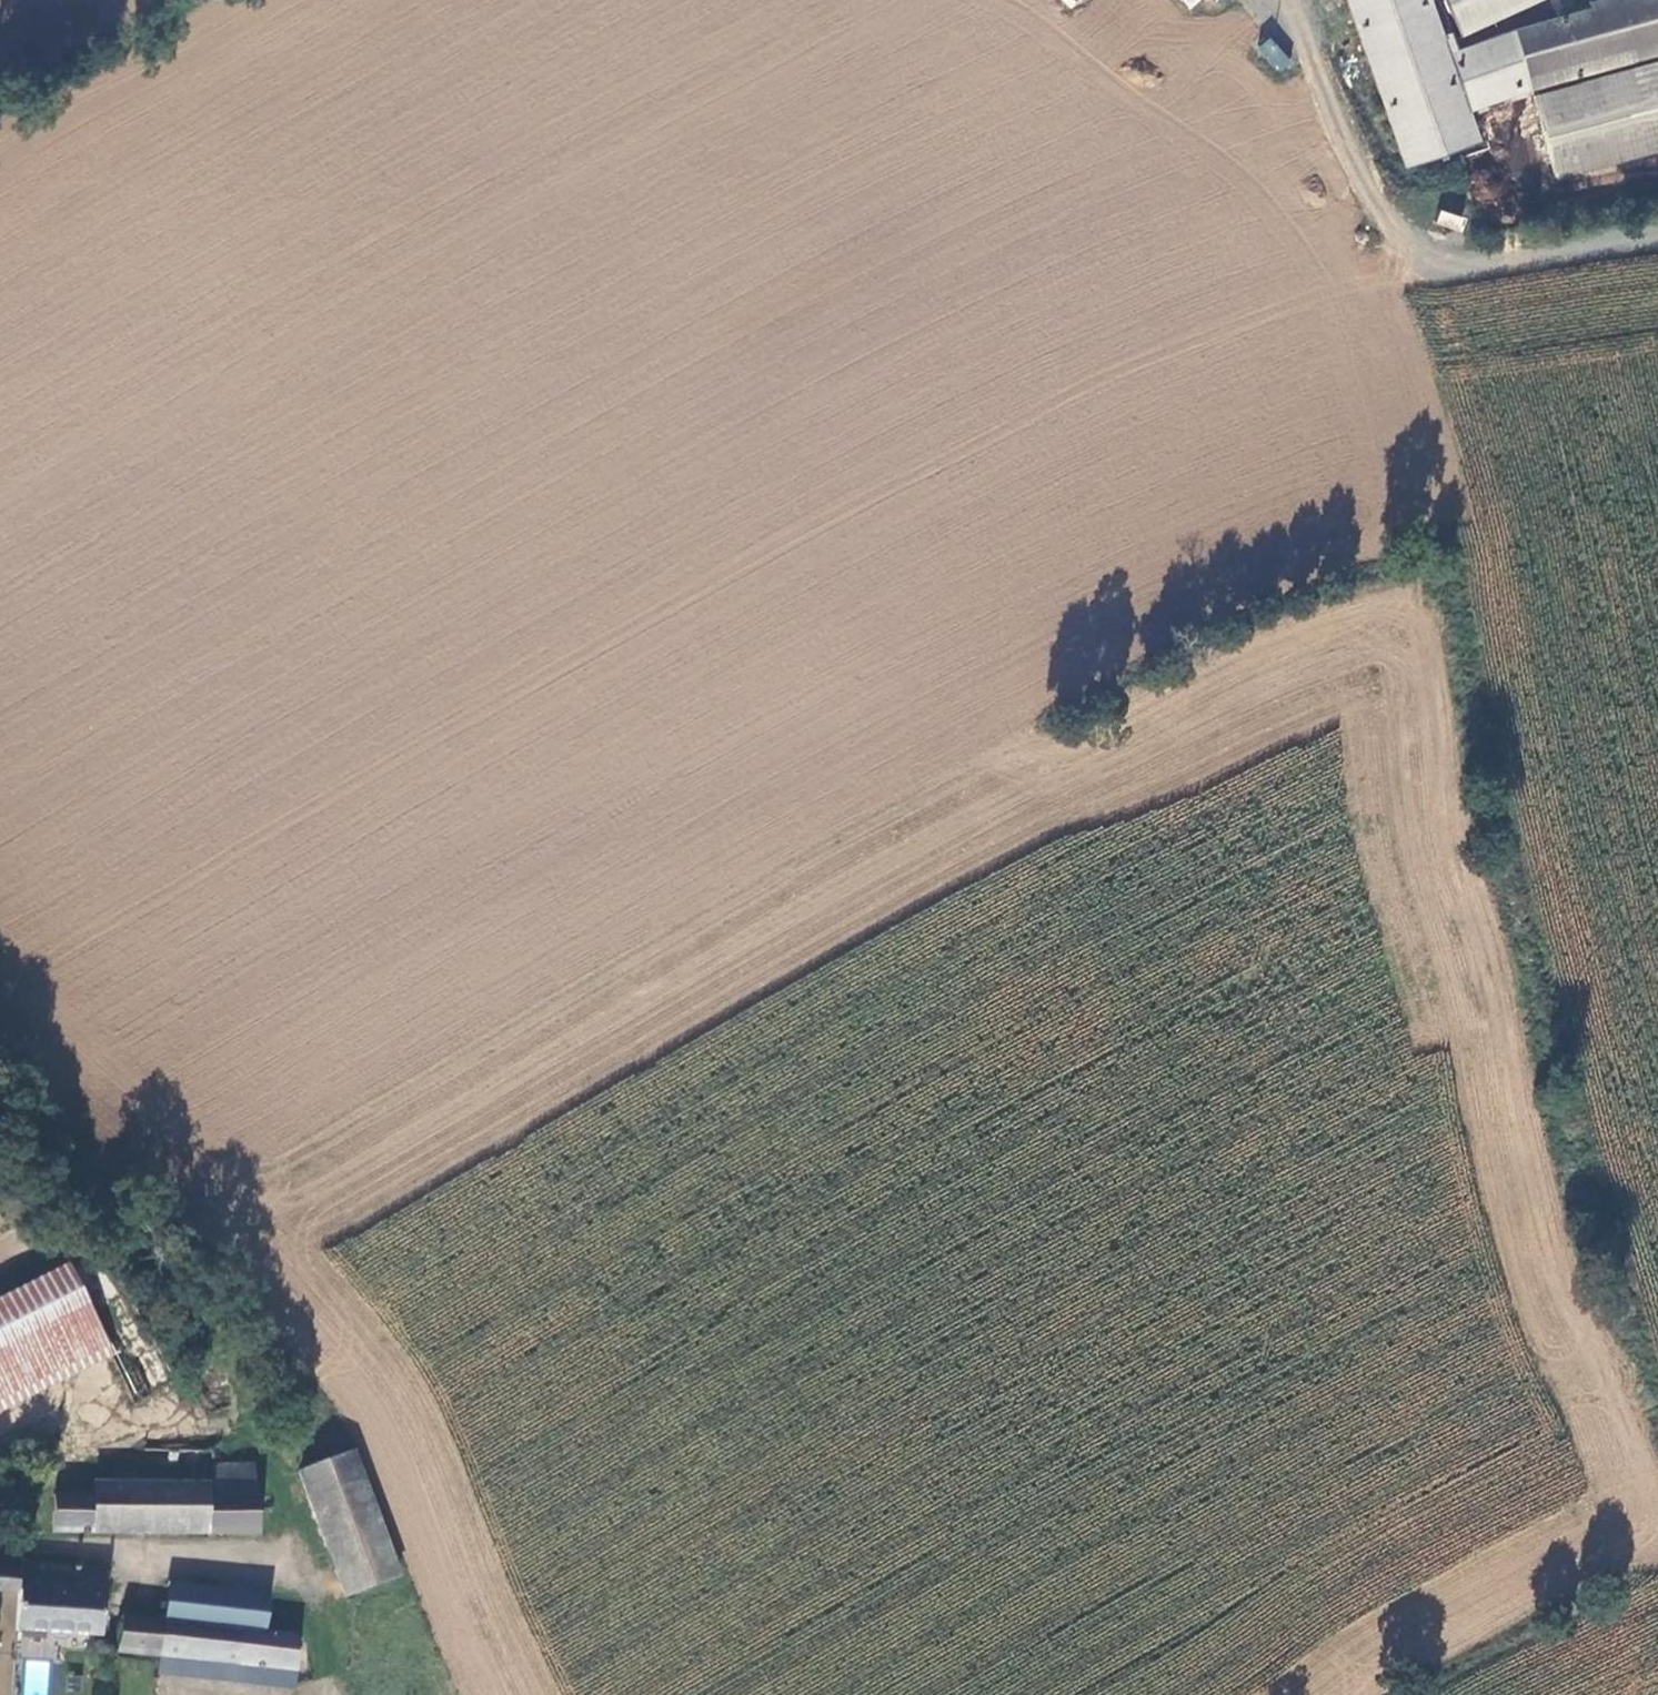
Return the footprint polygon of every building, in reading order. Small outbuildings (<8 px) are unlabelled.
[(1269,37),(1256,50),(1279,73),(1292,61),(1269,37)] [(1528,89),(1549,170),(1657,143),(1657,56),(1528,89)] [(1439,209),(1435,224),(1462,232),(1466,217),(1439,209)] [(105,1349),(62,1270),(0,1303),(0,1405),(105,1349)] [(342,1518),(318,1524),(344,1602),(399,1581),(358,1453),(326,1463),(342,1518)] [(260,1496),(257,1462),(210,1464),(214,1489),(204,1489),(203,1480),(93,1481),(93,1491),(55,1493),(56,1533),(258,1531),(260,1496)] [(326,1463),(301,1471),(318,1524),(342,1518),(326,1463)] [(21,1588),(18,1631),(98,1636),(103,1563),(23,1557),(21,1567),(0,1564),(0,1587),(21,1588)] [(166,1622),(263,1630),(266,1595),(169,1586),(166,1622)] [(283,1666),(286,1632),(263,1630),(166,1622),(124,1618),(121,1652),(165,1656),(283,1666)] [(282,1686),(283,1666),(165,1656),(163,1676),(282,1686)]
